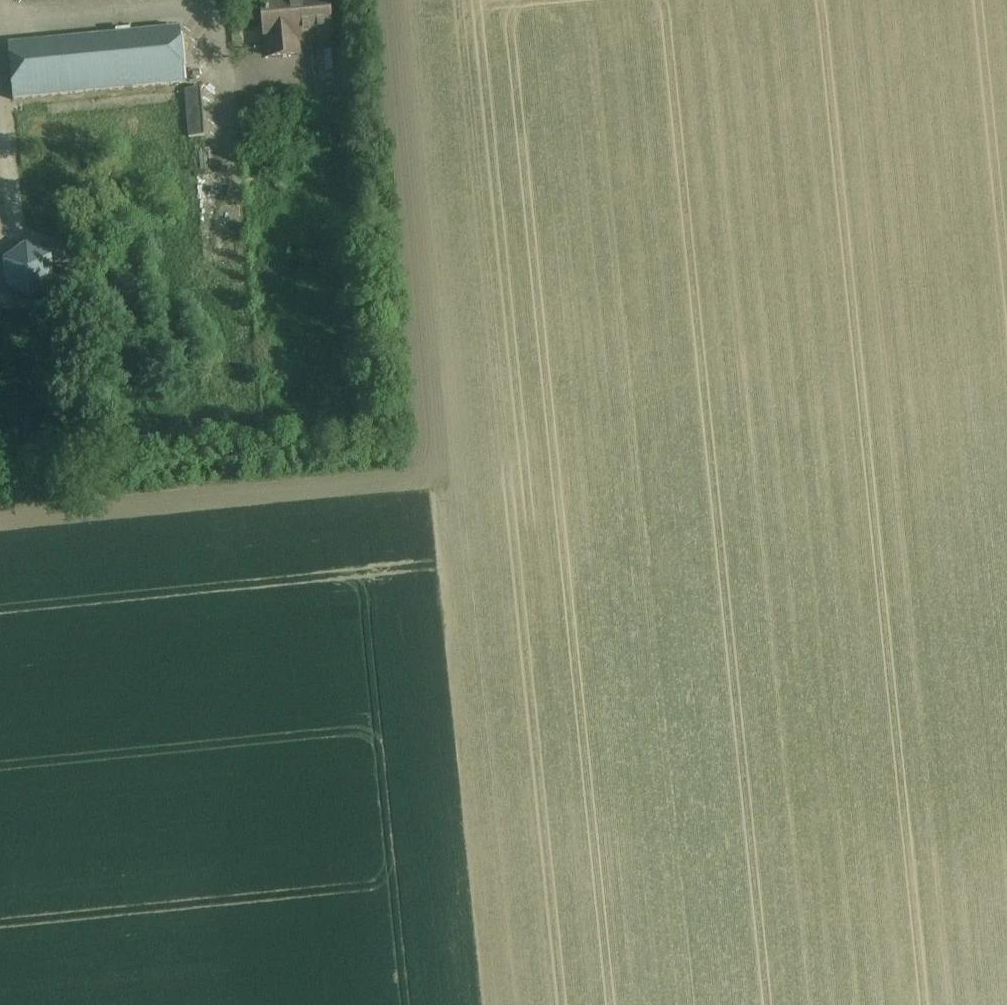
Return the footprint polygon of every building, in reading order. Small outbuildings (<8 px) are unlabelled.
[(326,46),(331,50),(335,94),(358,92),(355,50),(336,52),(336,50),(328,43),(328,38),(330,38),(326,0),(304,0),(263,4),(268,57),(299,54),(298,41),(309,50),(324,49),(326,46)] [(179,26),(151,29),(157,86),(185,83),(179,26)] [(157,86),(151,29),(9,44),(15,101),(157,86)] [(0,77),(0,91),(10,90),(8,76),(0,77)] [(205,137),(201,89),(184,90),(188,138),(205,137)] [(342,102),(327,103),(327,111),(343,110),(342,102)] [(6,127),(13,146),(25,142),(17,123),(6,127)] [(38,271),(38,270),(38,269),(38,268),(38,267),(37,267),(37,266),(37,265),(37,264),(36,263),(36,262),(36,261),(35,260),(35,259),(34,258),(34,257),(33,257),(33,256),(32,255),(32,254),(31,254),(31,253),(30,253),(29,252),(28,251),(27,251),(27,250),(26,250),(26,249),(25,249),(24,249),(24,248),(23,248),(22,248),(22,247),(21,247),(20,247),(19,247),(19,246),(18,246),(17,246),(16,246),(15,246),(14,246),(13,246),(12,246),(11,246),(10,246),(9,246),(8,246),(7,246),(6,246),(6,247),(5,247),(4,247),(3,247),(3,248),(2,248),(1,248),(1,249),(0,249),(0,293),(1,293),(1,294),(2,294),(3,294),(3,295),(4,295),(5,295),(6,295),(6,296),(7,296),(8,296),(9,296),(10,296),(11,296),(12,296),(13,296),(14,296),(15,296),(16,296),(17,296),(18,296),(19,296),(19,295),(20,295),(21,295),(22,295),(22,294),(23,294),(24,294),(24,293),(25,293),(26,293),(26,292),(27,292),(27,291),(28,291),(29,290),(30,289),(31,289),(31,288),(32,288),(32,287),(33,286),(33,285),(34,285),(34,284),(35,283),(35,282),(36,281),(36,280),(36,279),(37,279),(37,278),(37,277),(37,276),(37,275),(38,274),(38,273),(38,272),(38,271)]
